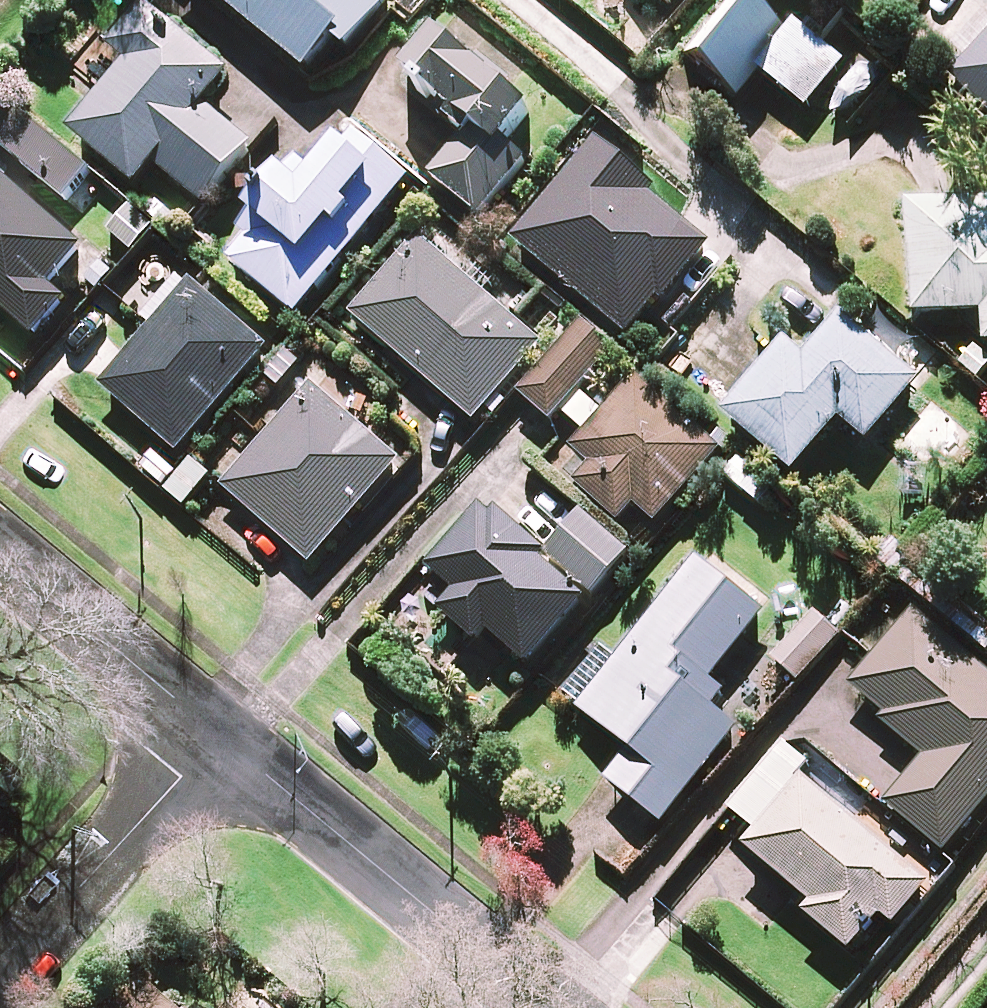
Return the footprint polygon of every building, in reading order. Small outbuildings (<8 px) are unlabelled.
[(308,77),(335,44),(348,55),(391,4),(386,0),(216,0),(308,77)] [(752,0),(729,0),(686,55),(736,95),(756,69),(808,110),(844,65),(792,24),(788,29),(752,0)] [(228,78),(142,9),(113,46),(133,62),(73,137),(129,182),(146,161),(204,207),(251,148),(203,110),(228,78)] [(403,72),(453,115),(446,123),(461,136),(427,175),(479,221),(531,162),(509,142),(533,115),(438,32),(403,72)] [(953,79),(986,111),(986,44),(953,79)] [(23,117),(0,145),(0,147),(67,202),(91,172),(23,117)] [(412,183),(356,136),(318,181),(298,164),(240,232),(250,240),(231,263),(297,319),(412,183)] [(710,247),(598,146),(514,240),(626,341),(710,247)] [(6,183),(0,190),(0,310),(37,342),(69,305),(53,291),(86,253),(6,183)] [(910,213),(918,320),(985,315),(986,347),(986,208),(910,213)] [(543,348),(417,238),(350,315),(476,425),(543,348)] [(269,352),(150,250),(113,293),(156,330),(103,391),(179,456),(269,352)] [(920,384),(841,320),(807,362),(789,348),(728,422),(796,478),(841,423),(869,446),(920,384)] [(624,356),(588,321),(517,395),(553,429),(624,356)] [(306,369),(285,350),(260,378),(281,397),(306,369)] [(376,391),(351,369),(321,402),(312,393),(225,491),(311,567),(401,466),(350,420),(376,391)] [(723,452),(639,379),(577,450),(595,465),(577,486),(621,525),(635,508),(658,527),(723,452)] [(546,559),(489,508),(432,572),(458,595),(443,612),(479,644),(488,634),(529,671),(585,607),(539,566),(546,559)] [(630,557),(584,518),(548,561),(593,599),(630,557)] [(766,616),(699,563),(616,667),(600,654),(564,700),(631,753),(607,783),(664,828),(739,733),(713,713),(725,697),(711,686),(766,616)] [(917,612),(847,695),(924,760),(885,806),(944,856),(986,805),(986,672),(917,612)] [(842,638),(818,615),(774,661),(798,684),(842,638)] [(806,783),(747,850),(815,909),(807,917),(850,955),(882,919),(894,928),(928,889),(806,783)] [(151,988),(134,1007),(174,1007),(151,988)]
